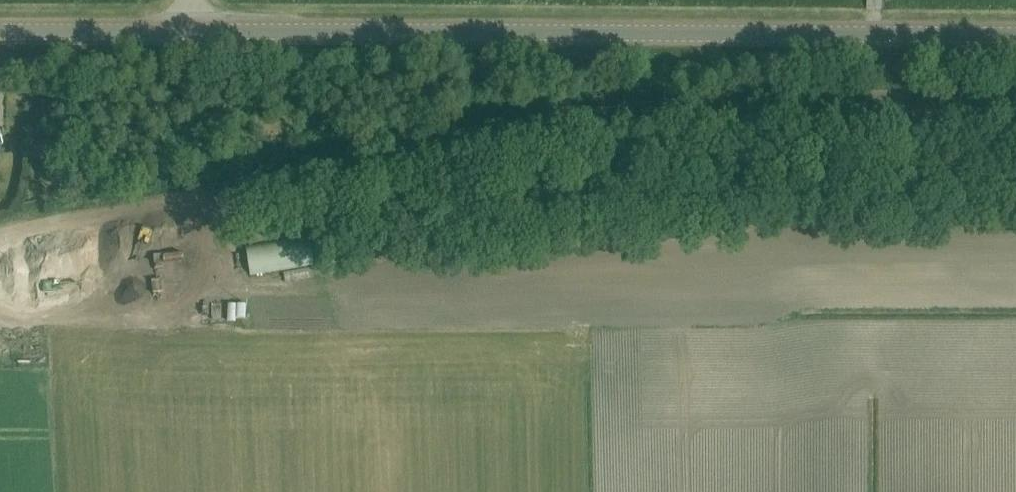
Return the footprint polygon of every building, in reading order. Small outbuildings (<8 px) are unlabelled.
[(307,236),(246,246),(251,275),(312,264),(307,236)]
